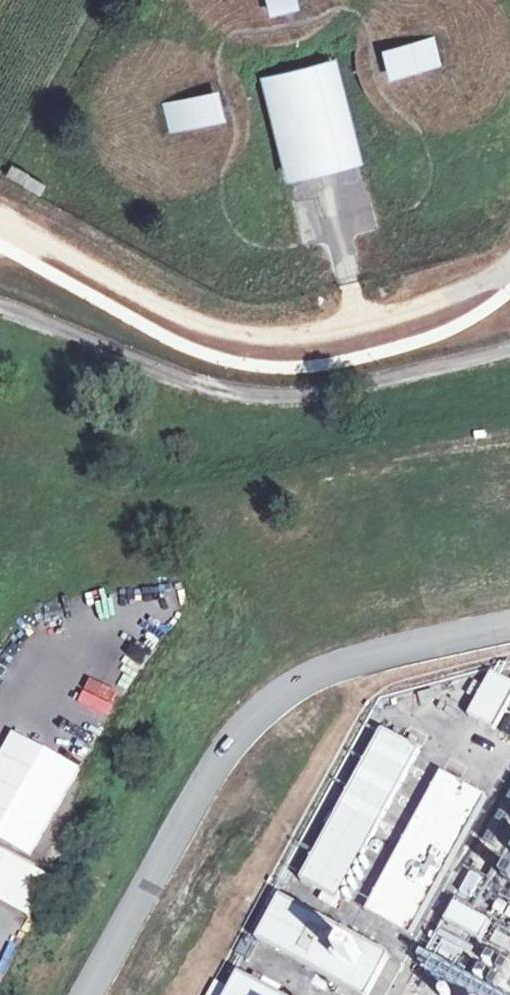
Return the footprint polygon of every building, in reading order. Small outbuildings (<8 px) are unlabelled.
[(297,12),(295,0),(264,0),(266,16),(297,12)] [(389,75),(439,63),(433,39),(383,51),(389,75)] [(288,176),(355,160),(329,64),(262,81),(288,176)] [(169,132),(219,119),(212,94),(162,106),(169,132)] [(13,165),(6,175),(24,186),(30,176),(30,175),(13,165)] [(46,186),(30,176),(24,186),(40,195),(46,186)] [(492,672),(468,716),(494,730),(509,700),(509,682),(492,672)] [(420,750),(382,729),(299,880),(337,901),(420,750)] [(441,772),(363,915),(408,939),(486,797),(441,772)] [(10,854),(0,850),(0,877),(10,854)] [(499,860),(481,850),(470,870),(488,879),(499,860)] [(457,894),(474,899),(481,876),(464,871),(457,894)] [(256,939),(358,994),(367,994),(389,955),(279,895),(256,939)] [(492,923),(459,902),(448,919),(482,941),(492,923)] [(467,974),(495,988),(508,962),(480,948),(467,974)] [(229,970),(222,984),(215,980),(208,994),(280,994),(229,970)]
